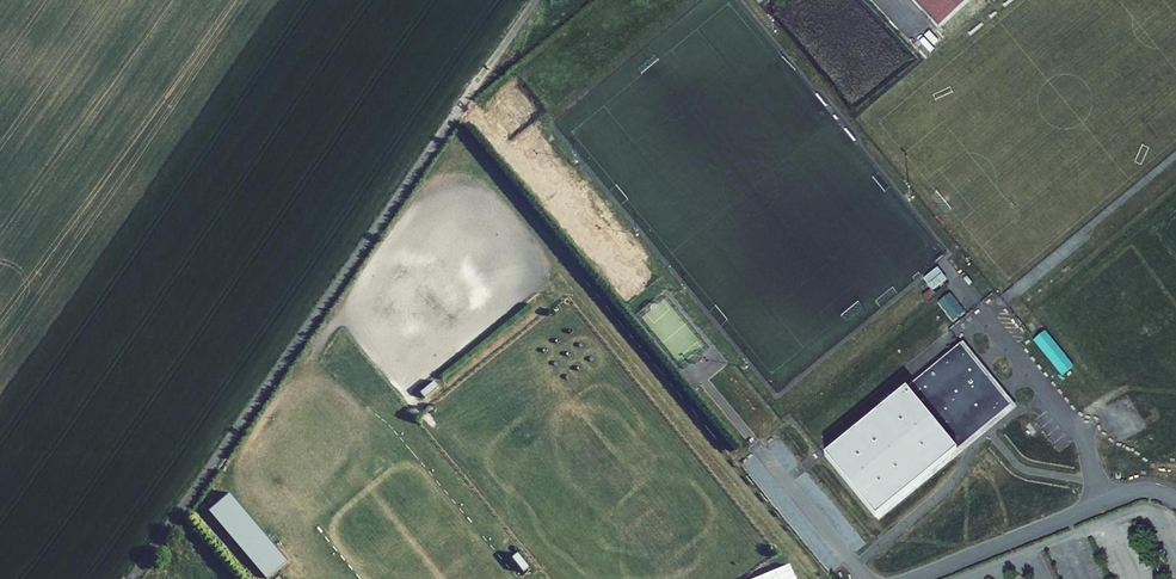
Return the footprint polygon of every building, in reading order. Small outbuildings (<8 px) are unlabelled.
[(939,30),(971,0),(910,0),(939,30)] [(931,290),(946,281),(939,269),(924,277),(931,290)] [(498,333),(481,347),(486,352),(503,338),(498,333)] [(1015,407),(961,342),(822,455),(876,521),(1015,407)] [(423,387),(415,393),(424,404),(432,398),(423,387)]
